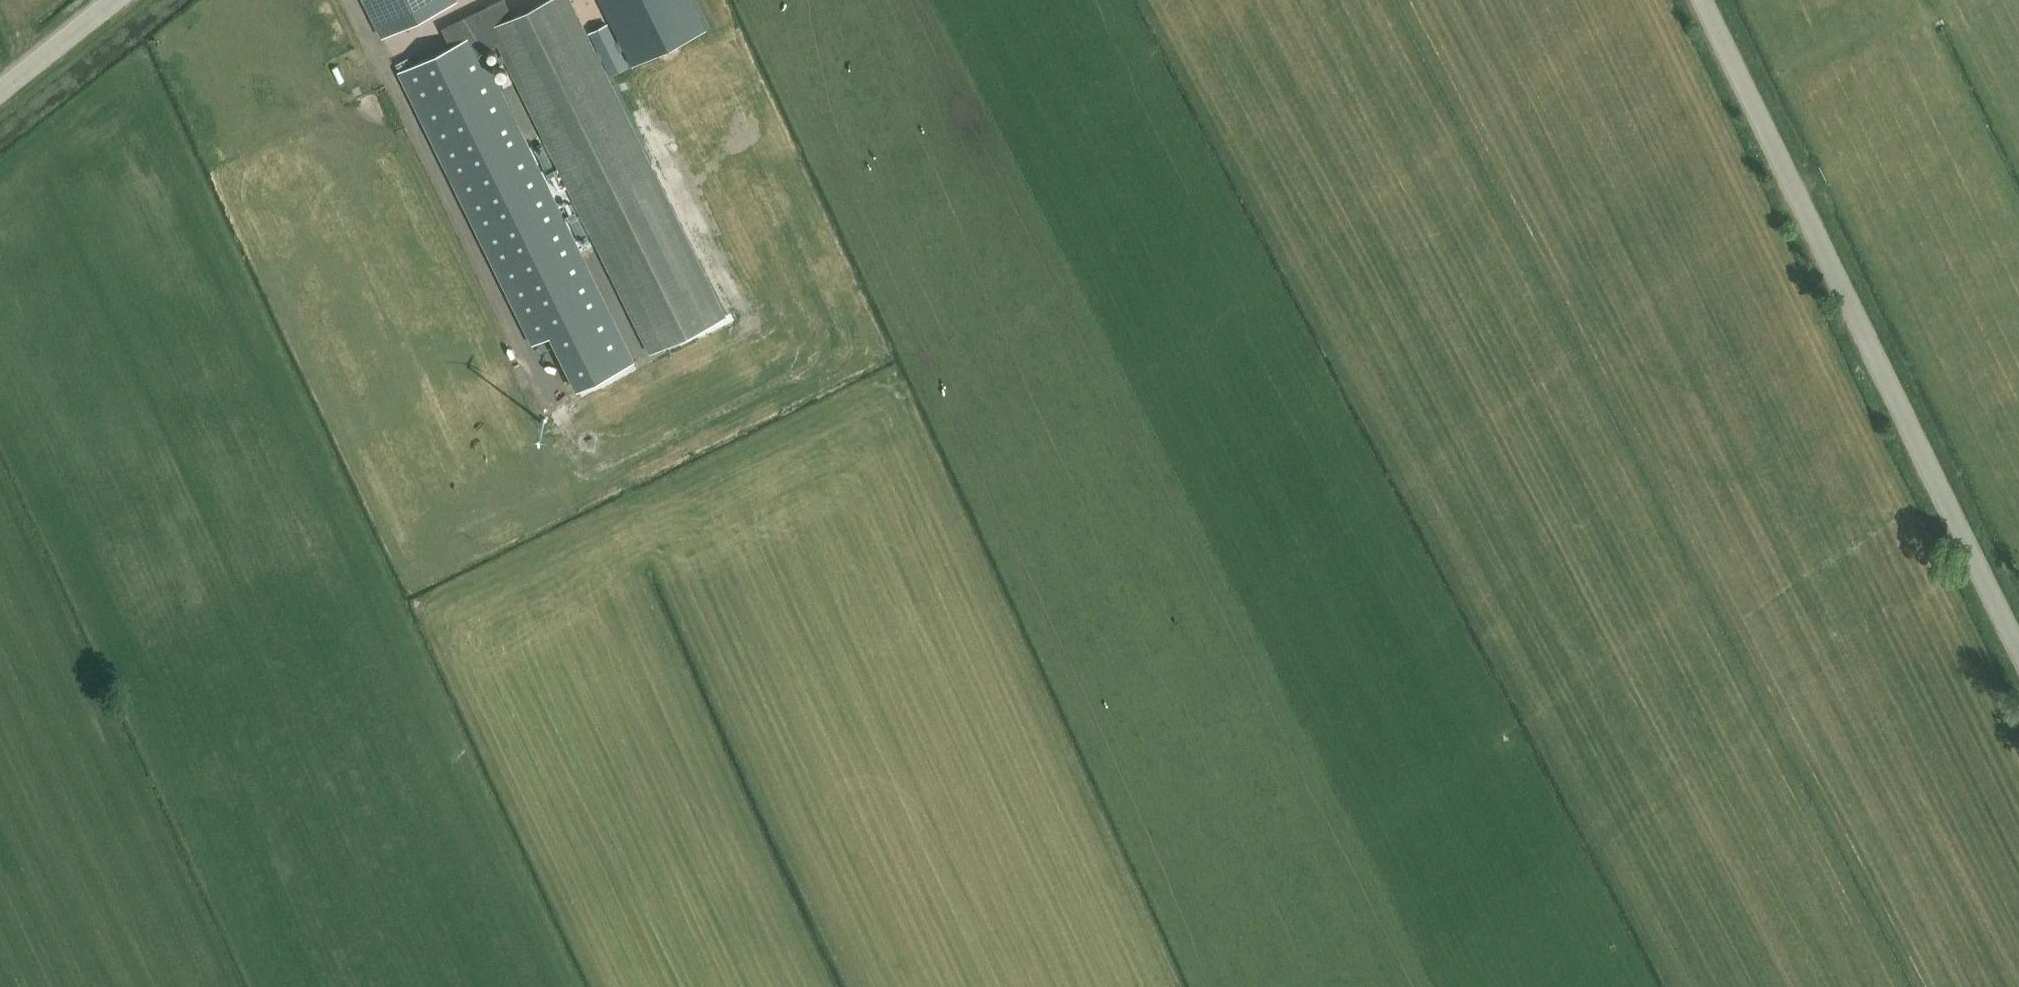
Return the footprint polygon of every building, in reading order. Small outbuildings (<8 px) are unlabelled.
[(456,0),(366,0),(383,36),(456,0)] [(571,0),(544,0),(490,27),(650,353),(726,316),(571,0)] [(670,44),(705,27),(692,0),(601,0),(632,63),(670,44)]
